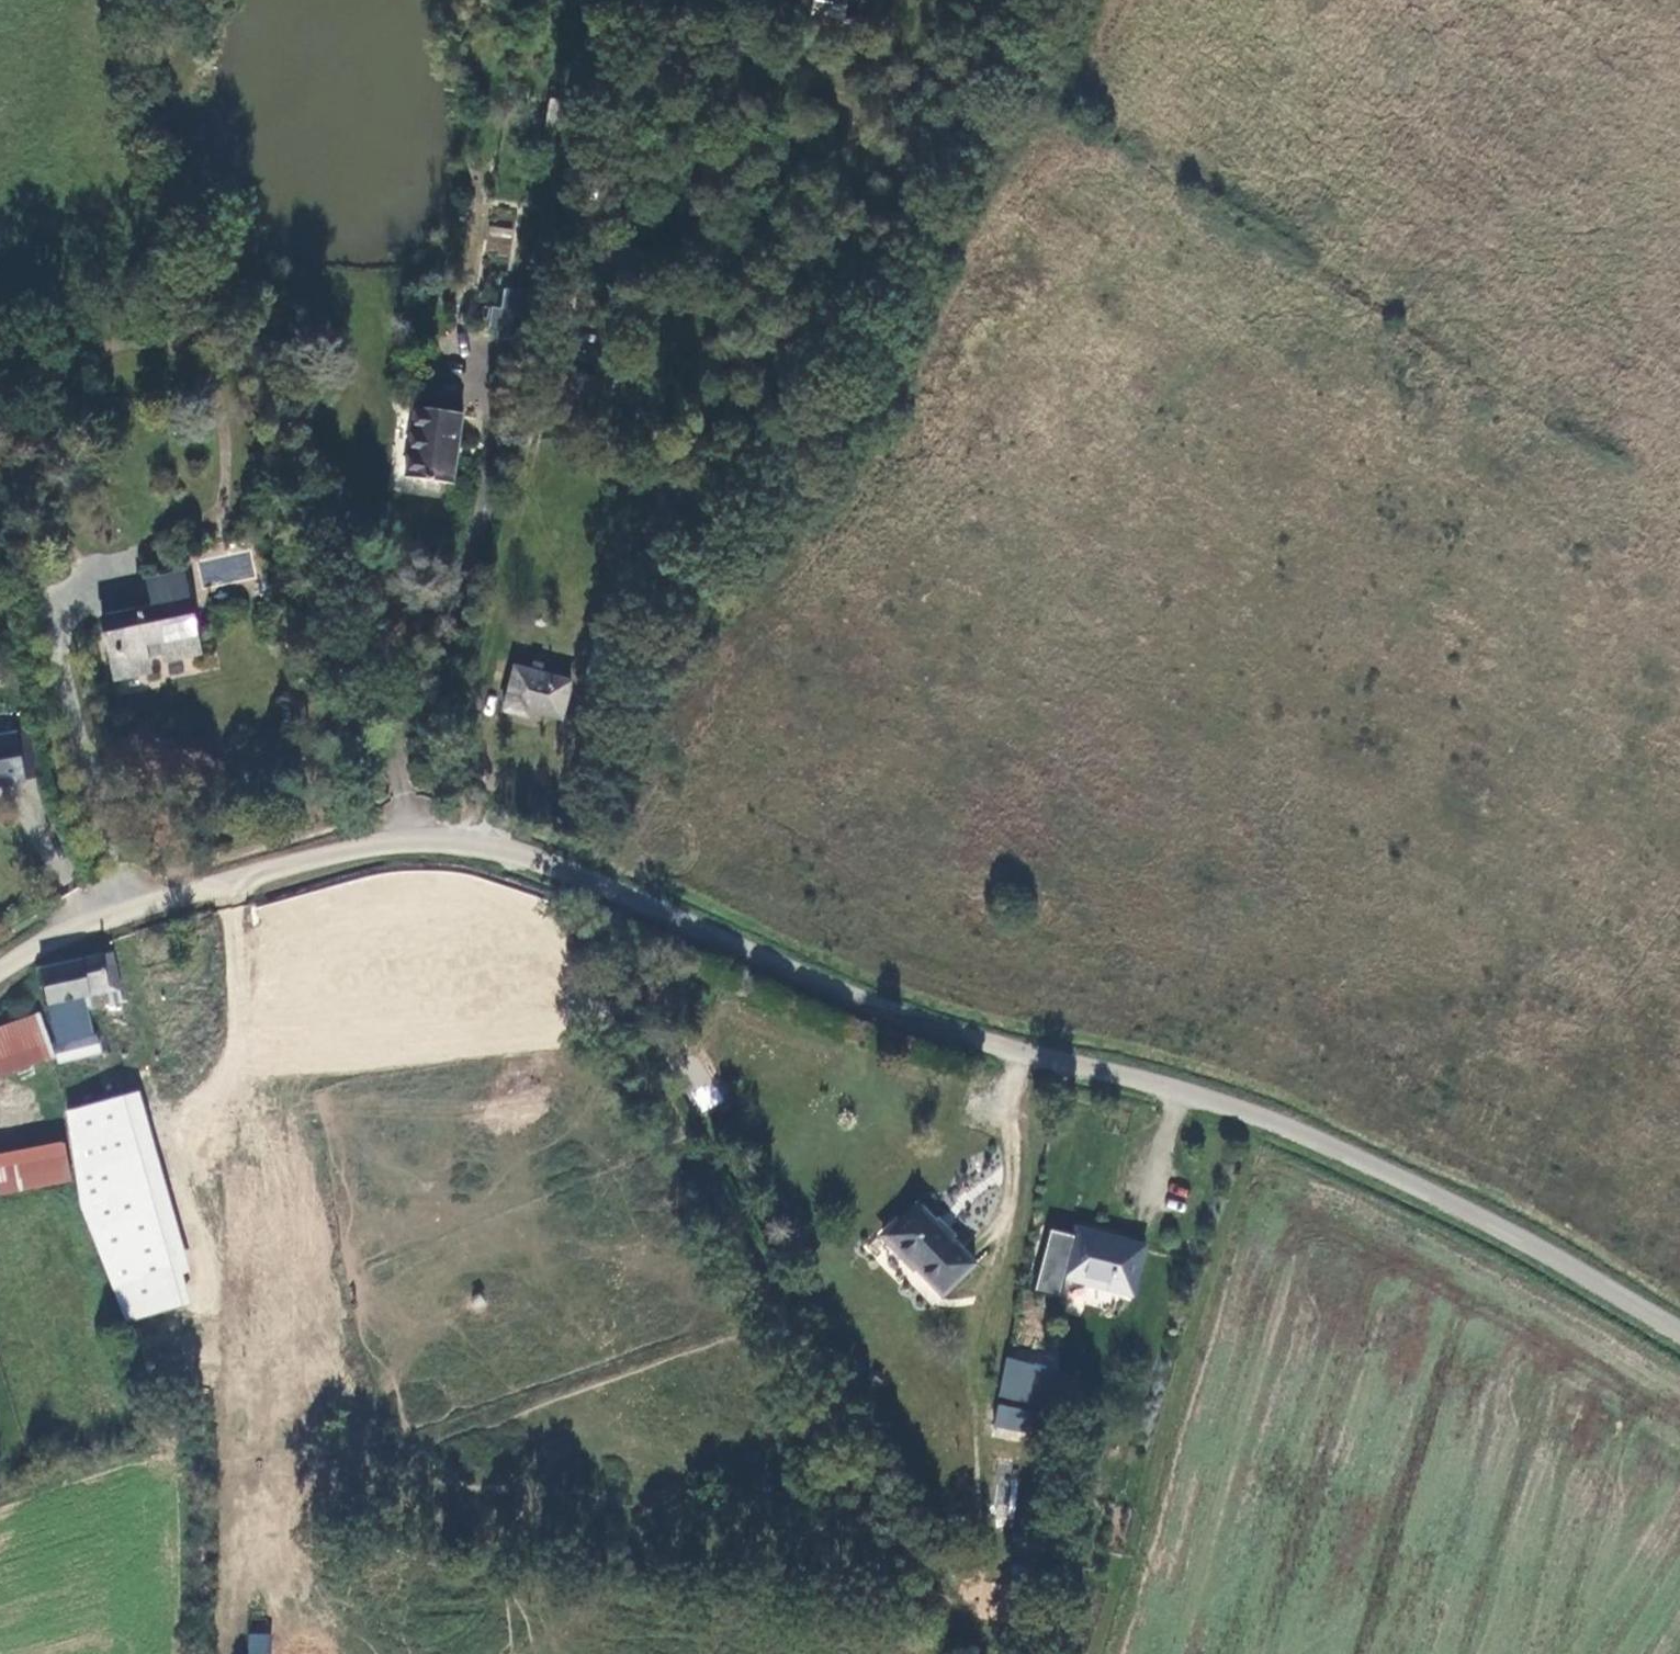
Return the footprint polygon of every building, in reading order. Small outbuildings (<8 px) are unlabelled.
[(842,18),(845,0),(814,0),(812,14),(842,18)] [(580,142),(588,101),(566,96),(558,138),(580,142)] [(489,226),(486,250),(509,253),(512,229),(489,226)] [(497,339),(532,344),(540,295),(504,289),(497,339)] [(403,476),(450,483),(461,412),(414,405),(403,476)] [(159,652),(161,659),(200,653),(180,568),(141,576),(145,605),(94,615),(107,681),(145,673),(141,654),(159,652)] [(568,681),(510,664),(497,711),(520,718),(523,707),(558,718),(568,681)] [(22,779),(14,731),(0,733),(0,784),(22,779)] [(36,957),(55,1050),(95,1041),(91,1023),(88,1024),(81,998),(117,990),(106,942),(36,957)] [(37,1017),(0,1031),(0,1074),(50,1054),(37,1017)] [(89,1044),(52,1053),(77,1191),(131,1301),(140,1299),(139,1296),(174,1288),(169,1262),(160,1265),(107,1074),(96,1075),(89,1044)] [(690,1093),(703,1113),(723,1100),(711,1080),(690,1093)] [(17,1192),(72,1178),(63,1142),(9,1155),(17,1192)] [(9,1155),(0,1157),(0,1195),(17,1192),(9,1155)] [(970,1264),(911,1202),(877,1237),(935,1297),(970,1264)] [(1136,1293),(1148,1244),(1076,1228),(1065,1276),(1136,1293)] [(1069,1373),(1027,1363),(1022,1384),(1064,1394),(1069,1373)] [(271,1634),(249,1633),(247,1653),(269,1653),(271,1634)]
